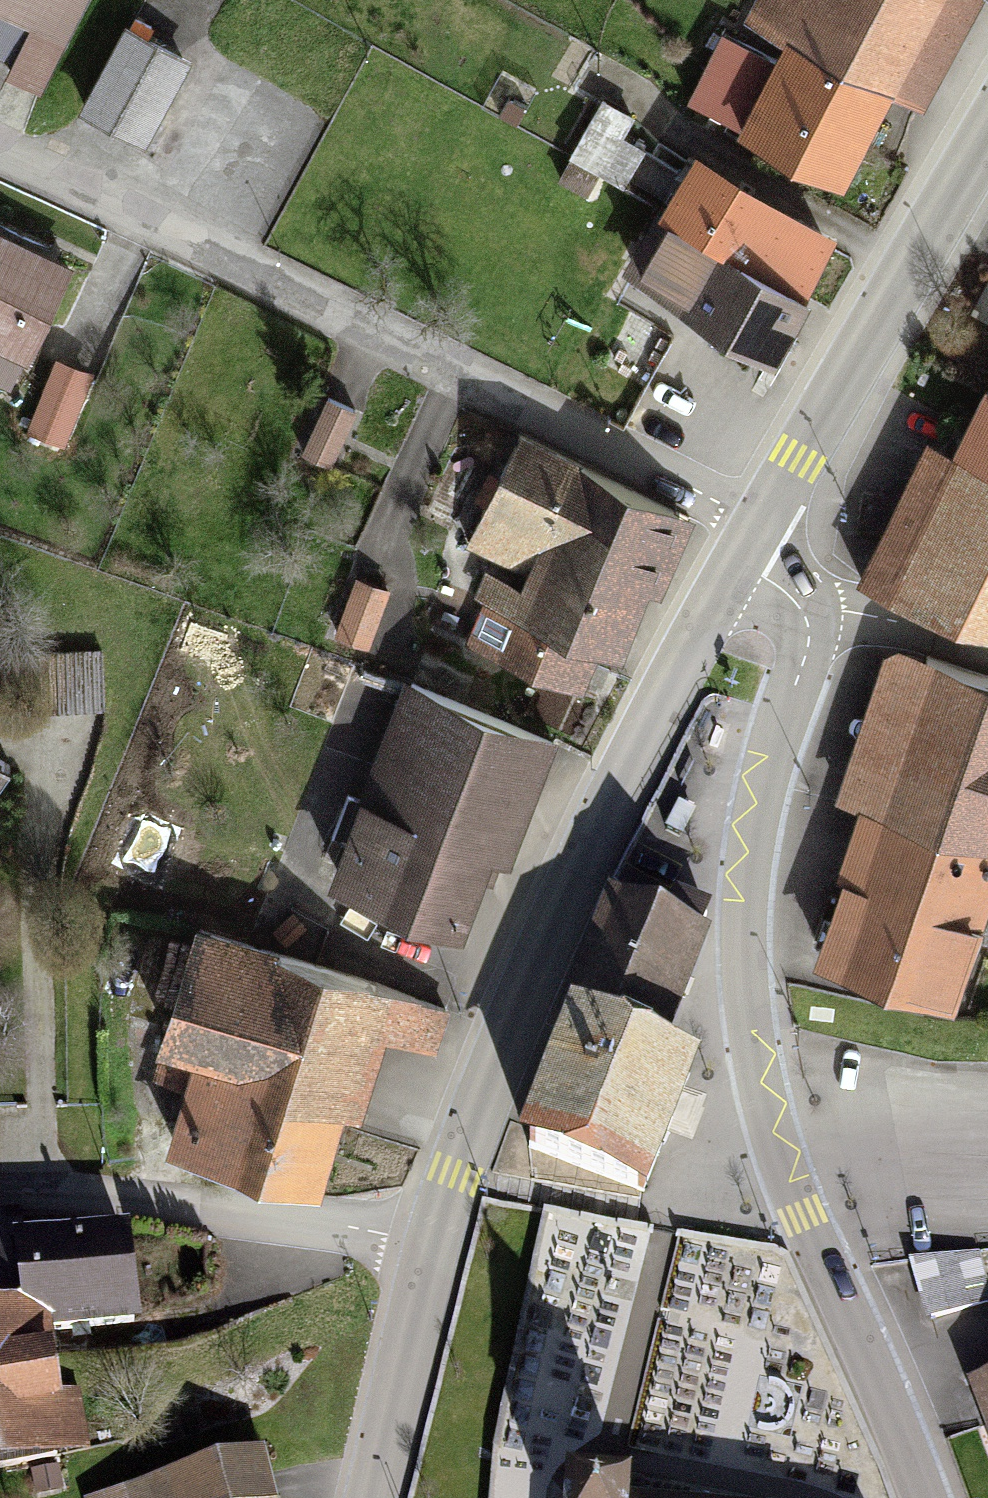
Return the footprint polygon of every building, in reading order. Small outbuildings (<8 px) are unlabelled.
[(752,28),(797,50),(791,63),(755,135),(852,184),(895,99),(932,117),(987,6),(987,0),(766,0),(752,28)] [(755,135),(791,63),(729,33),(693,105),(755,135)] [(132,37),(88,115),(161,157),(205,79),(132,37)] [(695,170),(633,278),(778,362),(841,254),(695,170)] [(0,244),(0,347),(35,363),(74,277),(0,244)] [(58,373),(33,434),(66,447),(90,386),(58,373)] [(961,460),(987,474),(987,410),(961,460)] [(697,533),(533,450),(480,553),(543,585),(534,601),(497,582),(485,604),(497,610),(602,663),(624,675),(697,533)] [(961,460),(947,452),(877,582),(987,641),(987,474),(961,460)] [(361,592),(343,640),(375,651),(393,604),(361,592)] [(583,699),(602,663),(497,610),(478,646),(583,699)] [(834,971),(959,1009),(987,913),(987,696),(891,667),(849,806),(881,815),(834,971)] [(556,764),(392,697),(351,797),(401,817),(383,861),(479,901),(497,857),(515,864),(556,764)] [(9,729),(0,720),(0,765),(9,729)] [(18,786),(0,773),(0,803),(18,786)] [(468,929),(479,901),(383,861),(363,853),(351,881),(468,929)] [(556,1027),(631,1053),(676,925),(601,899),(556,1027)] [(179,1161),(324,1204),(349,1119),(418,1140),(452,1026),(206,954),(175,1059),(207,1068),(179,1161)] [(556,1027),(516,1142),(642,1186),(654,1154),(672,1102),(683,1071),(631,1053),(556,1027)] [(26,1309),(26,1252),(26,1232),(0,1232),(0,1310),(26,1309)] [(136,1252),(26,1252),(26,1309),(26,1332),(137,1332),(136,1252)] [(920,1273),(926,1317),(987,1308),(987,1301),(983,1264),(920,1273)] [(79,1489),(62,1334),(0,1340),(0,1497),(79,1489)] [(260,1477),(184,1497),(266,1497),(260,1477)] [(579,1488),(578,1497),(714,1497),(579,1488)]
